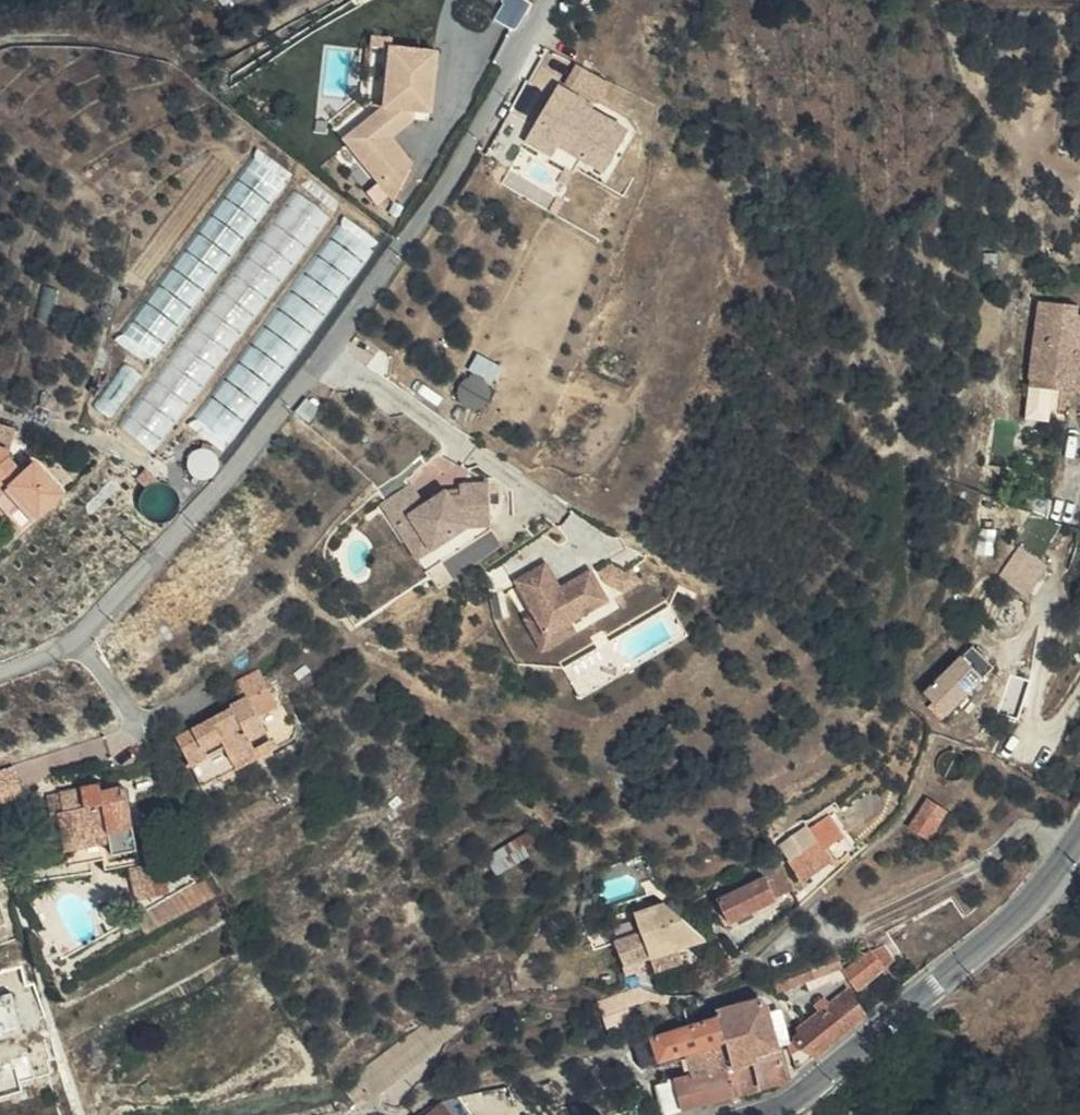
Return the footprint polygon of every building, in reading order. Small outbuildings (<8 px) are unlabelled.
[(387,106),(391,46),(372,44),(368,105),(340,128),(381,179),(410,157),(392,136),(372,152),(355,131),(387,106)] [(434,49),(391,46),(387,106),(355,131),(372,152),(392,136),(414,118),(414,109),(415,97),(431,98),(434,49)] [(597,104),(562,84),(529,141),(555,156),(562,145),(607,171),(632,128),(596,107),(597,104)] [(431,98),(415,97),(414,109),(430,110),(431,98)] [(410,157),(381,179),(393,195),(413,161),(410,157)] [(347,215),(199,414),(233,439),(381,240),(347,215)] [(1055,386),(1057,373),(1079,376),(1079,314),(1079,311),(1079,304),(1044,299),(1032,382),(1055,386)] [(457,394),(479,410),(506,371),(483,356),(457,394)] [(1055,386),(1079,390),(1079,376),(1057,373),(1055,386)] [(145,394),(115,429),(145,454),(175,419),(145,394)] [(13,514),(22,504),(38,518),(65,487),(37,461),(24,475),(7,459),(11,453),(0,448),(0,492),(0,493),(0,501),(13,514)] [(415,491),(387,506),(394,517),(406,510),(425,543),(460,523),(486,523),(485,479),(457,481),(457,488),(446,491),(443,485),(419,499),(415,491)] [(457,481),(443,485),(446,491),(457,488),(457,481)] [(22,504),(13,514),(28,527),(38,518),(22,504)] [(406,510),(394,517),(418,561),(486,523),(460,523),(425,543),(406,510)] [(1050,566),(1022,547),(1002,576),(1030,595),(1050,566)] [(545,574),(513,590),(531,624),(543,647),(568,635),(606,614),(589,582),(558,598),(545,574)] [(531,624),(522,630),(539,663),(573,645),(568,635),(543,647),(531,624)] [(949,715),(985,677),(961,655),(926,693),(949,715)] [(263,666),(249,673),(260,690),(272,684),(263,666)] [(260,690),(249,673),(233,682),(242,700),(260,690)] [(260,690),(272,707),(282,703),(272,684),(260,690)] [(261,714),(272,707),(260,690),(242,700),(231,705),(233,709),(178,737),(191,763),(206,755),(201,746),(221,736),(226,745),(232,757),(257,746),(252,735),(268,728),(261,714)] [(264,717),(280,744),(300,732),(284,705),(264,717)] [(232,757),(238,769),(279,749),(268,728),(252,735),(257,746),(232,757)] [(201,746),(206,755),(226,745),(221,736),(201,746)] [(98,791),(59,799),(63,819),(55,821),(63,860),(109,851),(111,861),(134,857),(121,792),(100,797),(98,791)] [(63,819),(59,799),(47,801),(52,821),(55,821),(63,819)] [(929,800),(913,827),(930,838),(946,809),(929,800)] [(813,834),(819,843),(825,851),(844,839),(830,820),(813,834)] [(532,860),(528,852),(539,847),(534,839),(491,860),(499,877),(532,860)] [(819,843),(794,859),(809,880),(834,863),(819,843)] [(795,893),(782,869),(764,879),(777,902),(795,893)] [(731,928),(756,915),(777,902),(764,879),(719,905),(731,928)] [(686,949),(709,941),(701,935),(667,908),(639,922),(644,938),(652,960),(686,949)] [(880,926),(894,943),(919,931),(909,913),(880,926)] [(886,947),(894,943),(880,926),(868,931),(878,951),(886,947)] [(644,938),(617,946),(626,969),(652,960),(644,938)] [(886,947),(878,951),(842,974),(854,990),(896,961),(886,947)] [(836,967),(828,949),(805,965),(813,978),(836,967)] [(805,965),(775,978),(782,994),(813,978),(805,965)] [(838,990),(831,979),(819,987),(825,998),(838,990)] [(622,1011),(615,1015),(620,1031),(641,1020),(636,1005),(631,1007),(630,1002),(650,994),(651,1002),(675,1006),(676,998),(654,994),(641,988),(616,998),(622,1011)] [(14,992),(0,996),(0,1036),(24,1030),(14,992)] [(817,1060),(853,1031),(845,1014),(851,1009),(846,1000),(798,1039),(803,1048),(817,1060)] [(726,1066),(753,1057),(778,1048),(770,1017),(767,1008),(761,1002),(718,1015),(720,1022),(726,1043),(719,1046),(726,1066)] [(687,1057),(719,1046),(726,1043),(720,1022),(703,1028),(679,1037),(653,1045),(634,1049),(644,1072),(687,1057)] [(695,1076),(726,1066),(719,1046),(687,1057),(695,1076)] [(778,1048),(753,1057),(762,1090),(787,1081),(778,1048)] [(762,1090),(753,1057),(726,1066),(735,1099),(741,1096),(762,1090)] [(726,1066),(695,1076),(657,1088),(665,1114),(680,1114),(735,1099),(726,1066)] [(464,1110),(459,1102),(438,1114),(460,1114),(464,1110)]
